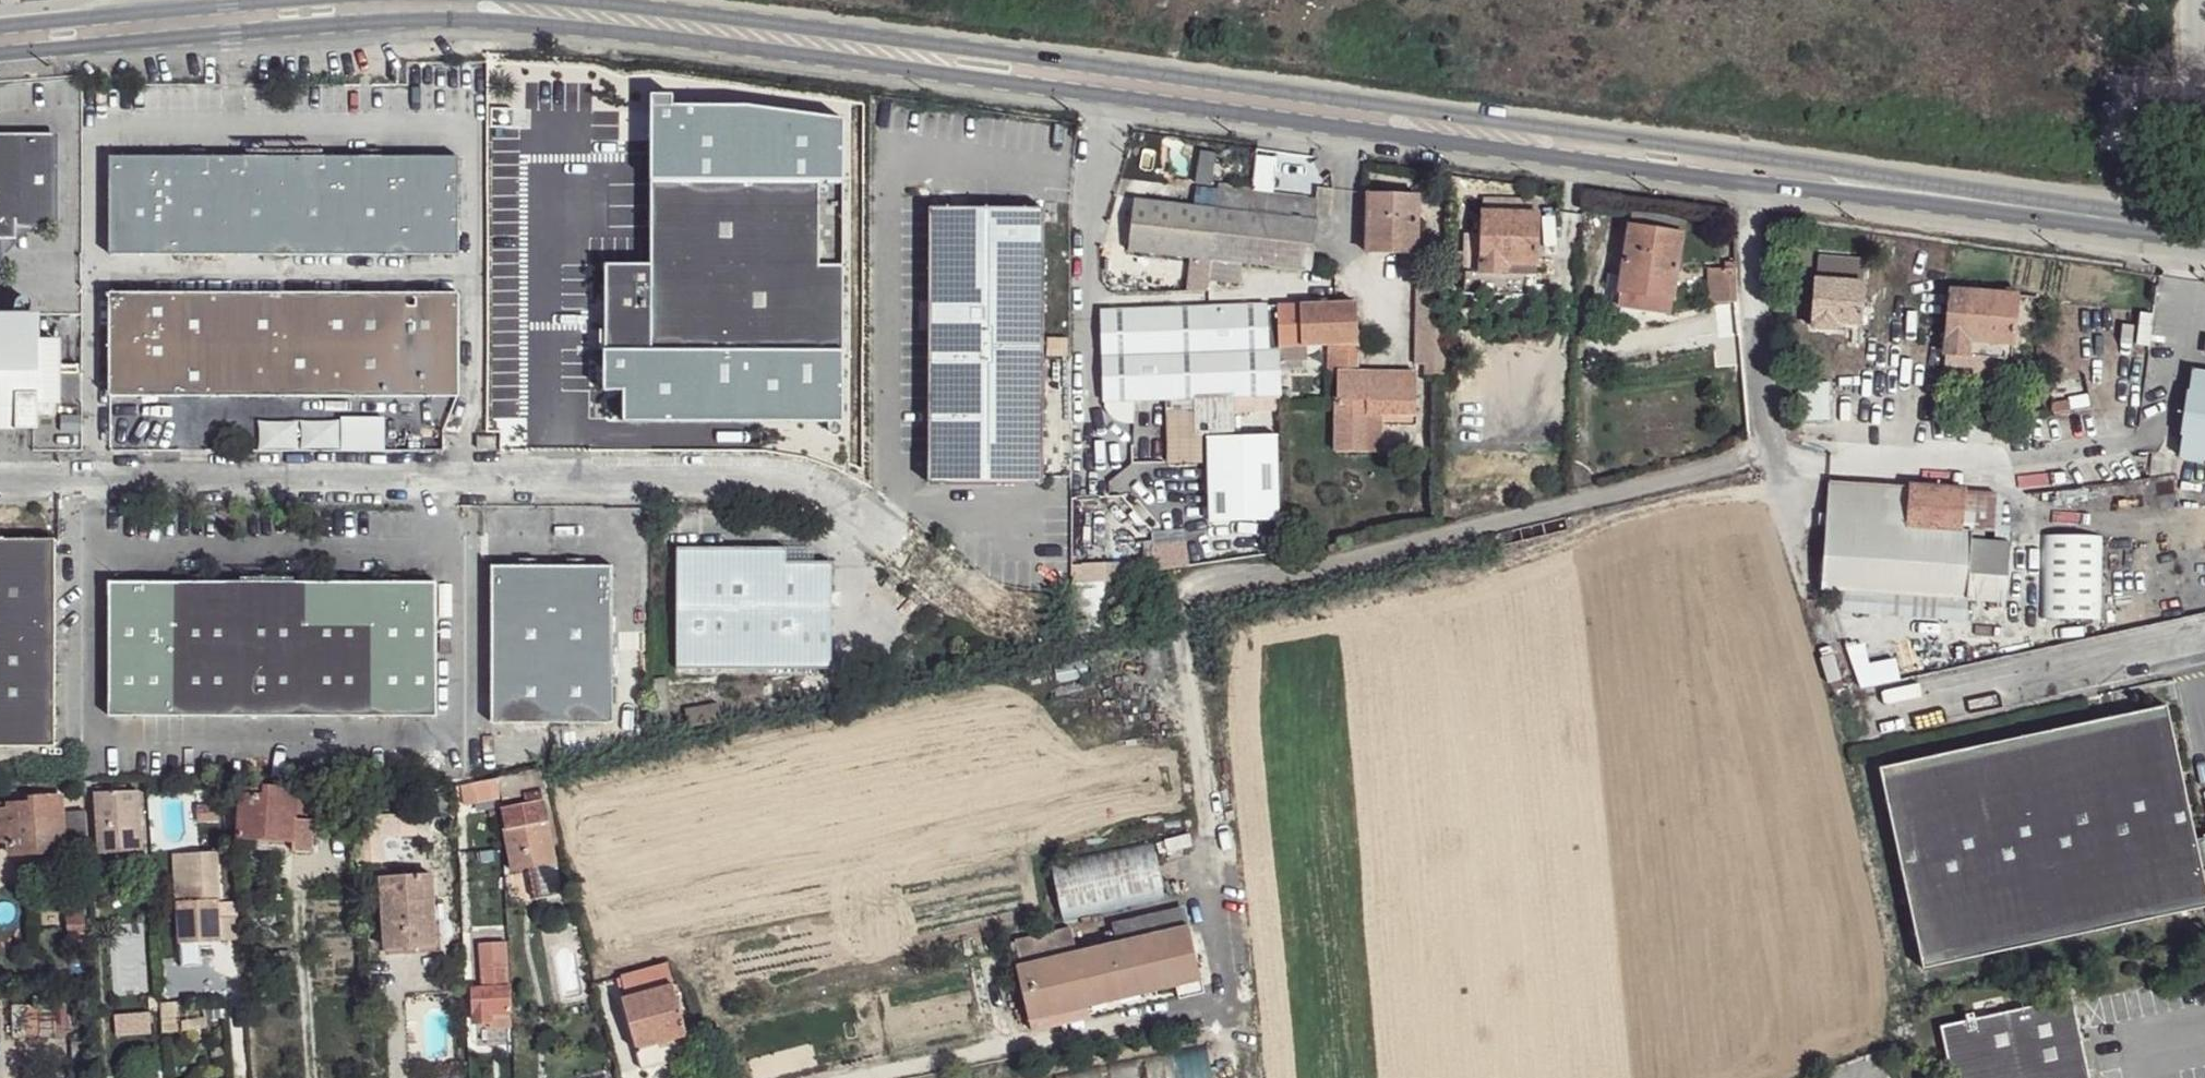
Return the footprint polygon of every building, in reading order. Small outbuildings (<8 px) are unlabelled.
[(76,80),(0,80),(0,104),(76,104),(76,80)] [(0,137),(0,241),(15,240),(16,225),(35,225),(55,225),(55,137),(0,137)] [(1281,159),(1256,156),(1253,181),(1278,184),(1281,159)] [(110,157),(110,255),(459,255),(459,158),(110,157)] [(846,182),(651,180),(652,264),(606,263),(606,349),(719,348),(844,348),(846,182)] [(1251,194),(1221,190),(1218,209),(1249,212),(1251,194)] [(1318,198),(1252,191),(1251,194),(1249,212),(1316,219),(1318,198)] [(1367,194),(1366,254),(1416,253),(1417,196),(1367,194)] [(1135,199),(1130,251),(1194,258),(1190,292),(1209,291),(1209,281),(1240,284),(1242,264),(1312,272),(1317,220),(1316,219),(1249,212),(1218,209),(1135,199)] [(1046,201),(1047,231),(1064,231),(1064,201),(1046,201)] [(1633,206),(1630,226),(1682,234),(1685,214),(1633,206)] [(930,208),(929,482),(1044,483),(1044,209),(930,208)] [(1482,254),(1482,272),(1507,274),(1508,265),(1537,266),(1538,215),(1483,212),(1482,232),(1482,254)] [(0,241),(0,260),(35,225),(16,225),(15,240),(0,241)] [(1630,226),(1621,292),(1673,299),(1682,234),(1630,226)] [(1482,232),(1473,232),(1473,254),(1482,254),(1482,232)] [(1865,260),(1818,257),(1816,279),(1863,283),(1865,260)] [(1735,262),(1707,263),(1709,303),(1737,302),(1735,262)] [(1537,266),(1508,265),(1507,274),(1537,275),(1537,266)] [(1816,279),(1813,327),(1838,330),(1839,322),(1860,325),(1863,283),(1816,279)] [(1950,290),(1945,355),(1995,358),(2012,360),(2017,295),(1950,290)] [(1670,314),(1673,299),(1621,292),(1618,306),(1670,314)] [(110,293),(110,398),(459,397),(459,294),(110,293)] [(1103,312),(1106,401),(1282,394),(1280,346),(1329,345),(1357,344),(1359,344),(1357,303),(1103,312)] [(0,313),(0,427),(27,427),(27,401),(48,401),(49,339),(28,338),(28,313),(0,313)] [(1337,374),(1337,402),(1337,452),(1368,453),(1369,413),(1382,413),(1417,414),(1417,373),(1358,373),(1357,344),(1329,345),(1328,374),(1337,374)] [(719,348),(606,349),(627,382),(705,381),(719,348)] [(1945,355),(1943,376),(1993,379),(1995,358),(1945,355)] [(1445,376),(1445,365),(1425,365),(1424,377),(1445,377),(1445,376)] [(2179,456),(2204,460),(2204,374),(2192,372),(2179,456)] [(2070,401),(2053,403),(2055,413),(2072,410),(2070,401)] [(1195,404),(1172,404),(1173,439),(1197,439),(1195,404)] [(386,448),(384,411),(339,414),(342,451),(386,448)] [(1382,413),(1369,413),(1368,453),(1381,452),(1382,413)] [(1275,434),(1204,437),(1207,525),(1279,522),(1275,434)] [(2179,456),(2152,453),(2150,479),(2177,475),(2179,456)] [(1963,530),(1966,490),(1829,482),(1822,589),(1967,598),(1969,572),(2007,575),(2009,543),(1984,540),(1972,539),(1973,531),(1963,530)] [(2004,493),(1966,490),(1963,530),(1973,531),(1985,531),(2001,532),(2004,493)] [(1985,531),(1973,531),(1972,539),(1984,540),(1985,531)] [(2098,531),(2040,531),(2040,616),(2099,615),(2098,531)] [(1189,562),(1185,538),(1152,543),(1155,567),(1189,562)] [(56,747),(55,539),(0,540),(0,747),(56,747)] [(677,548),(677,669),(832,669),(833,562),(787,562),(787,548),(677,548)] [(492,567),(492,723),(613,723),(613,566),(492,567)] [(110,582),(109,716),(273,716),(437,717),(437,583),(273,582),(110,582)] [(1923,969),(2204,908),(2204,882),(2202,870),(2196,840),(2167,706),(1879,768),(1923,969)] [(499,777),(503,800),(525,794),(542,790),(546,789),(543,767),(499,777)] [(499,777),(465,784),(456,786),(458,807),(501,800),(499,777)] [(94,787),(100,854),(127,853),(127,845),(143,844),(139,790),(108,791),(107,786),(94,787)] [(242,794),(239,835),(269,838),(292,839),(292,845),(292,850),(312,851),(314,819),(294,818),(296,799),(316,801),(316,791),(296,790),(266,788),(265,796),(242,794)] [(542,790),(525,794),(527,803),(544,800),(542,790)] [(11,840),(12,853),(49,851),(48,842),(62,841),(59,797),(31,798),(31,804),(9,804),(9,810),(0,811),(0,841),(11,840)] [(505,829),(513,871),(529,868),(556,863),(552,840),(548,822),(544,800),(527,803),(503,808),(507,828),(505,829)] [(197,807),(198,821),(220,820),(219,806),(211,806),(197,807)] [(69,813),(71,848),(89,847),(86,813),(69,813)] [(554,821),(548,822),(552,840),(557,839),(554,821)] [(239,835),(238,846),(268,849),(269,843),(269,838),(239,835)] [(2196,840),(2202,870),(2204,869),(2204,838),(2196,840)] [(62,841),(48,842),(49,851),(63,850),(62,841)] [(1153,841),(1052,863),(1063,918),(1165,895),(1153,841)] [(177,903),(180,943),(199,941),(221,940),(219,918),(218,900),(216,853),(175,855),(176,886),(191,886),(192,902),(177,903)] [(563,894),(556,863),(529,868),(535,900),(563,894)] [(381,877),(386,949),(429,946),(425,897),(434,897),(433,875),(381,877)] [(434,897),(425,897),(429,946),(437,946),(440,945),(437,897),(434,897)] [(82,906),(69,908),(71,939),(84,939),(82,906)] [(1186,909),(1172,912),(1176,930),(1190,927),(1186,909)] [(59,911),(41,913),(42,931),(61,930),(59,911)] [(1149,917),(1153,935),(1176,930),(1172,912),(1149,917)] [(238,917),(219,918),(221,940),(238,940),(238,917)] [(1149,917),(1112,926),(1114,932),(1116,944),(1153,935),(1149,917)] [(1017,967),(1029,1020),(1088,1006),(1156,991),(1202,980),(1190,927),(1176,930),(1153,935),(1116,944),(1107,946),(1077,953),(1021,966),(1017,967)] [(1015,942),(1021,966),(1077,953),(1071,929),(1015,942)] [(1105,934),(1107,946),(1116,944),(1114,932),(1105,934)] [(200,966),(199,941),(180,943),(181,968),(200,966)] [(429,946),(386,949),(386,955),(437,952),(437,946),(429,946)] [(622,1000),(642,1071),(672,1063),(670,1054),(692,1049),(669,965),(622,978),(627,998),(622,1000)] [(474,987),(475,1022),(490,1021),(490,1027),(512,1026),(509,967),(482,968),(483,986),(474,987)] [(622,1000),(627,998),(622,978),(617,978),(622,1000)] [(1156,991),(1088,1006),(1091,1017),(1158,1001),(1156,991)] [(1952,1077),(2090,1077),(2072,997),(1941,1026),(1952,1077)] [(1088,1006),(1029,1020),(1032,1031),(1091,1017),(1088,1006)]
